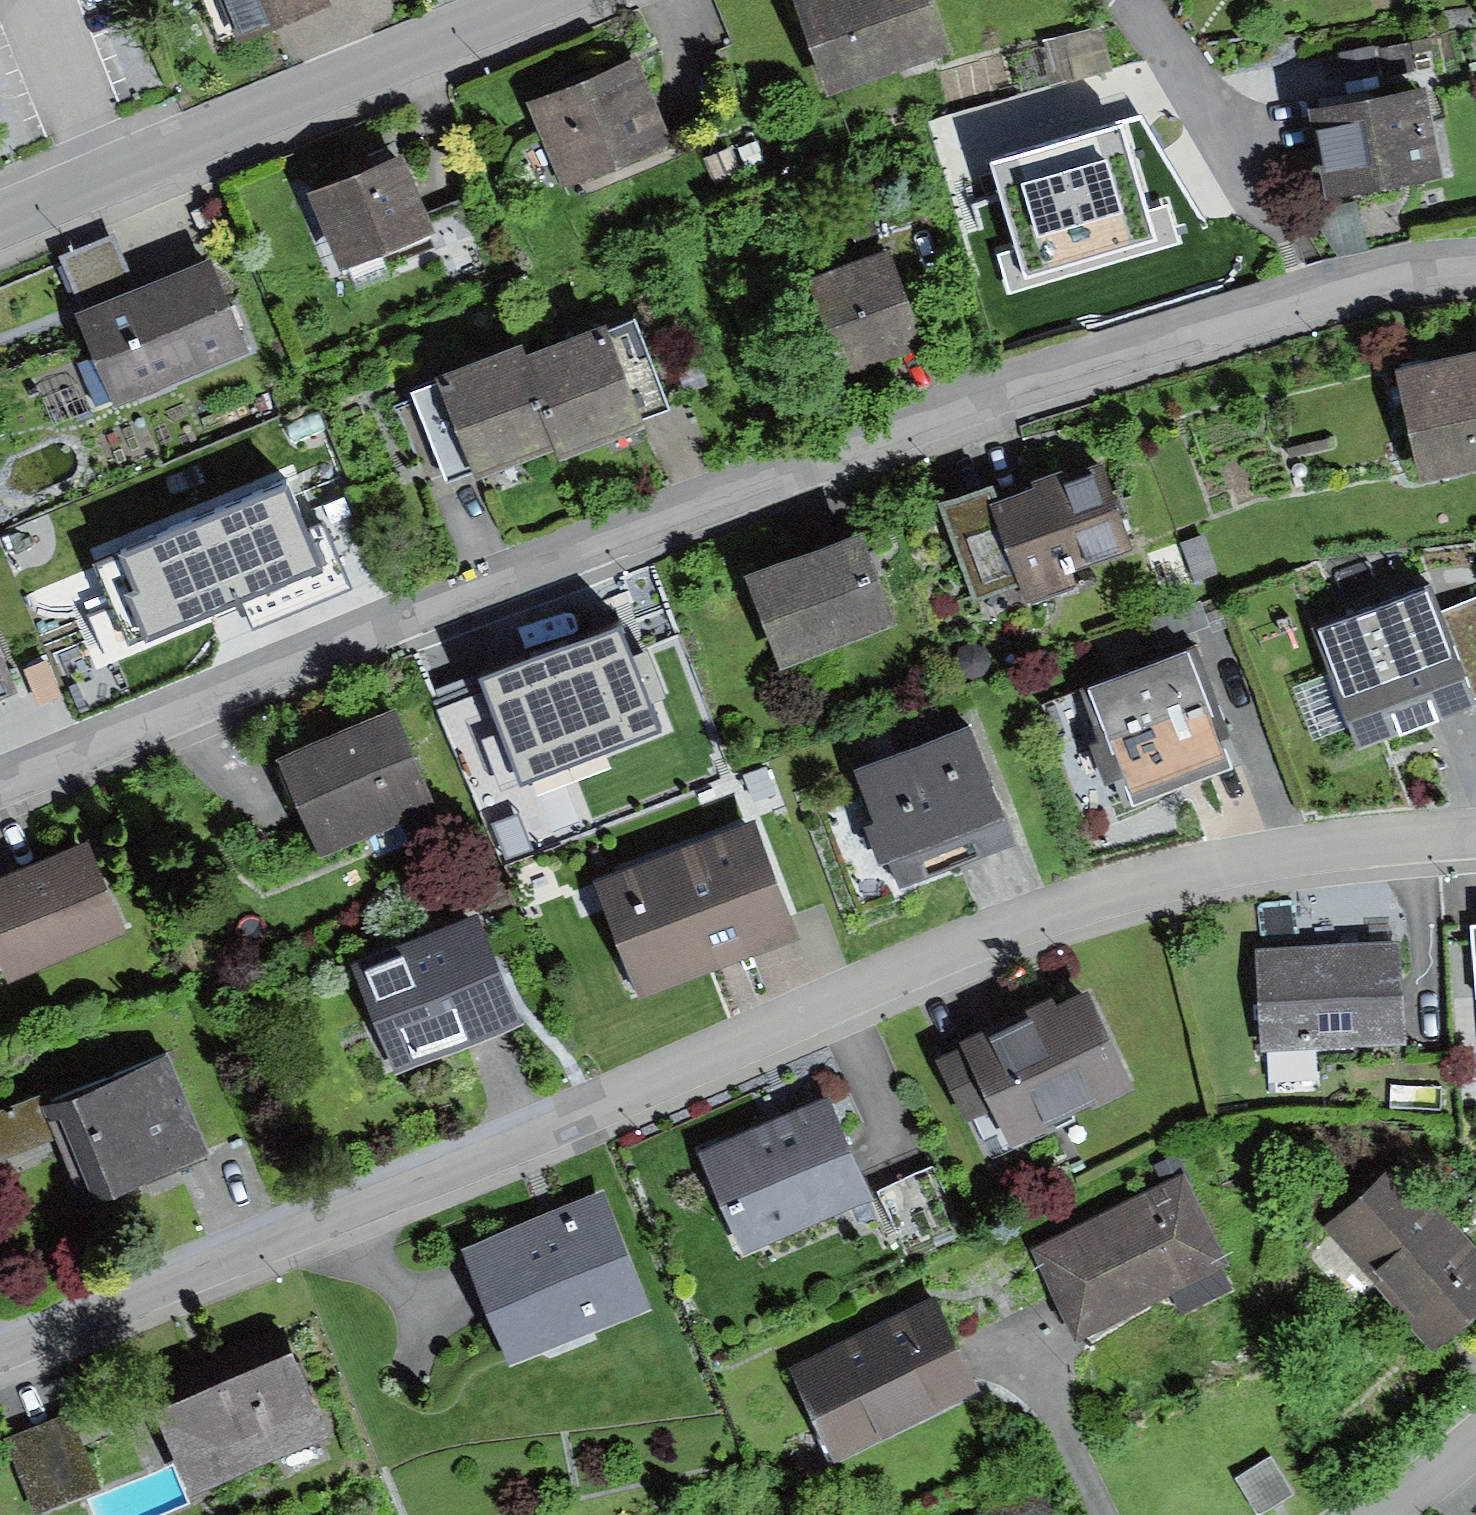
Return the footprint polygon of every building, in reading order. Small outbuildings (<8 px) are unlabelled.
[(252,28),(343,0),(243,0),(252,28)] [(827,87),(950,44),(935,0),(796,0),(827,87)] [(1099,25),(1041,41),(1051,79),(1109,63),(1099,25)] [(651,55),(537,94),(566,180),(680,141),(651,55)] [(1431,69),(1312,88),(1327,182),(1446,163),(1431,69)] [(1155,237),(1121,125),(992,163),(1025,276),(1155,237)] [(400,137),(307,176),(341,257),(434,218),(400,137)] [(891,237),(809,266),(845,368),(927,339),(891,237)] [(116,238),(60,261),(70,288),(126,265),(116,238)] [(208,247),(79,301),(120,397),(249,343),(208,247)] [(607,302),(519,336),(559,439),(560,450),(676,405),(636,303),(611,312),(607,302)] [(516,328),(434,359),(438,369),(418,376),(450,464),(475,455),(479,467),(559,439),(519,336),(516,328)] [(1405,365),(1426,470),(1475,460),(1475,351),(1405,365)] [(989,475),(941,489),(973,595),(1020,580),(1025,599),(1083,581),(1076,559),(1129,543),(1103,460),(994,493),(989,475)] [(287,486),(99,566),(134,647),(237,602),(250,634),(354,589),(326,524),(307,532),(287,486)] [(858,517),(744,561),(781,659),(896,614),(858,517)] [(1204,538),(1183,546),(1196,583),(1217,576),(1204,538)] [(1175,542),(1142,554),(1160,604),(1193,592),(1175,542)] [(1312,612),(1358,738),(1475,696),(1475,599),(1440,612),(1425,571),(1312,612)] [(624,625),(469,688),(517,806),(674,743),(662,713),(676,707),(652,647),(636,654),(624,625)] [(1187,634),(1089,675),(1139,795),(1238,753),(1187,634)] [(20,689),(0,639),(0,697),(20,689)] [(973,646),(961,650),(952,661),(958,673),(970,682),(986,675),(991,664),(986,654),(973,646)] [(47,656),(24,664),(37,703),(60,695),(47,656)] [(408,708),(291,752),(327,847),(444,802),(408,708)] [(971,717),(857,760),(902,879),(1016,836),(971,717)] [(757,822),(607,879),(647,983),(796,926),(757,822)] [(0,883),(0,952),(7,973),(120,931),(90,850),(0,883)] [(478,909),(360,957),(402,1063),(521,1015),(478,909)] [(1255,944),(1264,1046),(1406,1034),(1398,933),(1255,944)] [(966,1041),(944,1051),(969,1106),(1000,1091),(1016,1128),(1134,1073),(1091,982),(1054,1000),(1046,986),(959,1027),(966,1041)] [(0,1101),(0,1150),(58,1129),(83,1195),(209,1148),(168,1039),(0,1101)] [(829,1087),(698,1145),(742,1243),(873,1186),(829,1087)] [(1188,1163),(1031,1239),(1077,1333),(1169,1288),(1179,1309),(1231,1284),(1219,1260),(1232,1253),(1188,1163)] [(1402,1164),(1333,1230),(1448,1347),(1475,1320),(1475,1239),(1402,1164)] [(604,1185),(463,1239),(508,1357),(650,1302),(604,1185)] [(938,1296),(806,1363),(854,1456),(985,1389),(938,1296)] [(292,1337),(156,1390),(192,1479),(331,1430),(292,1337)] [(71,1409),(8,1435),(40,1510),(102,1485),(71,1409)] [(1265,1451),(1235,1470),(1258,1507),(1288,1488),(1265,1451)] [(965,1514),(1059,1514),(1042,1479),(965,1514)]
